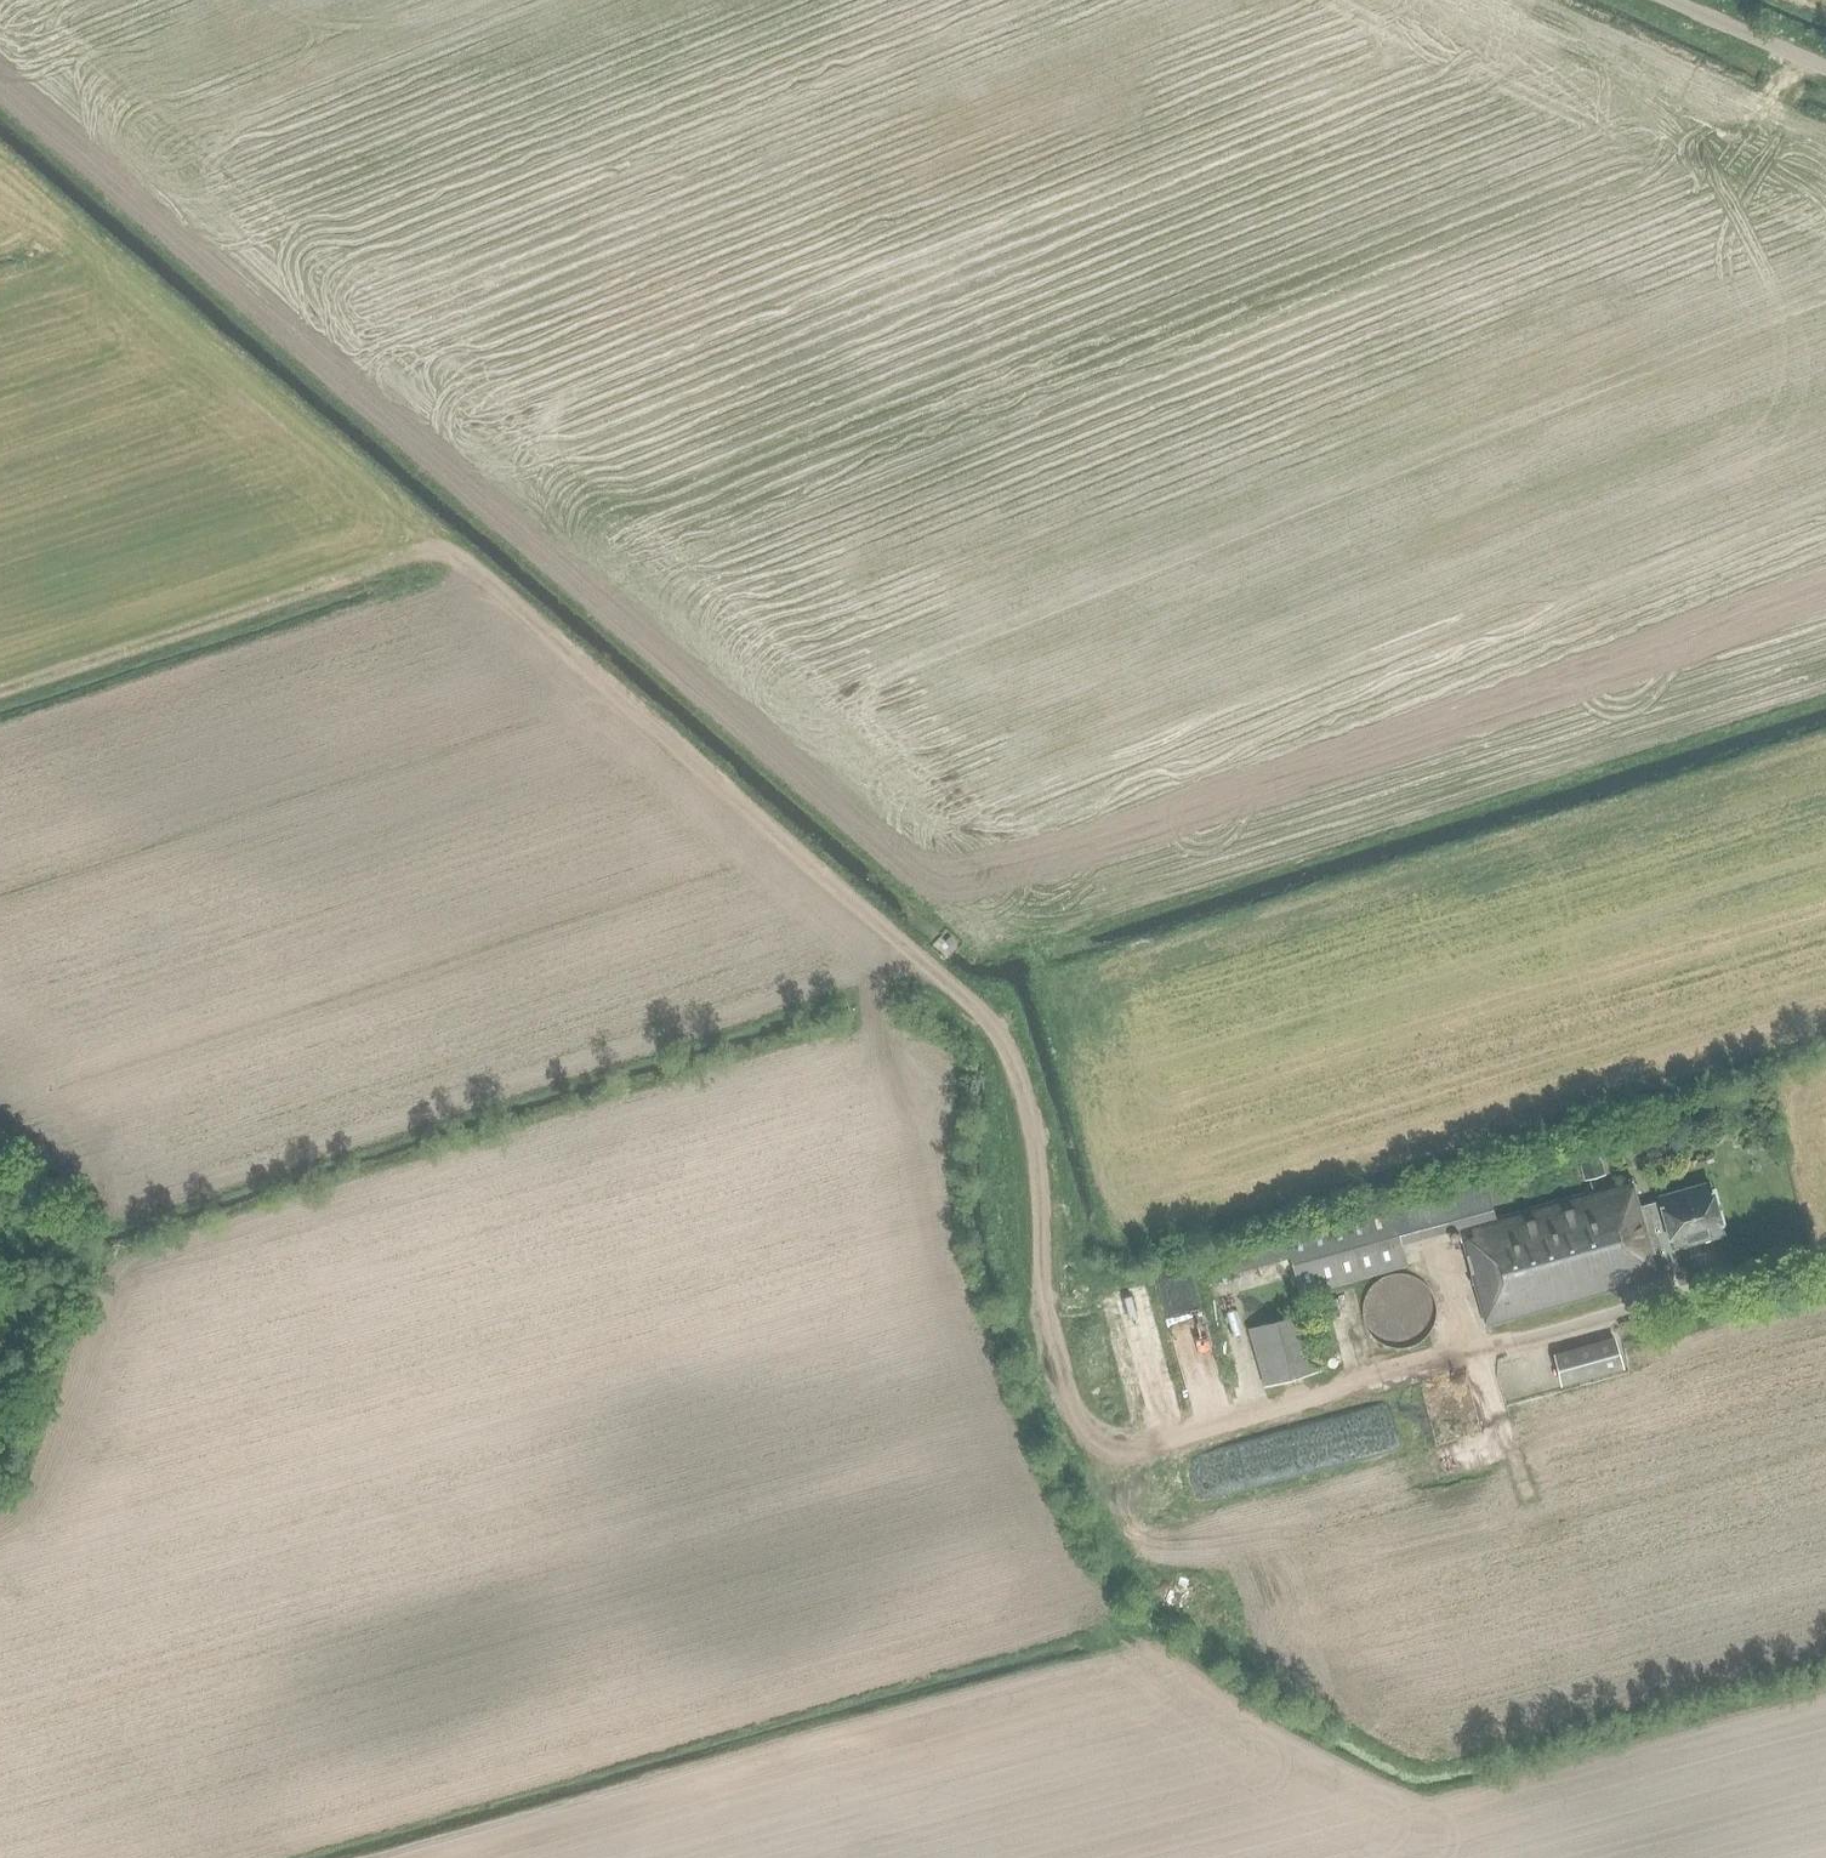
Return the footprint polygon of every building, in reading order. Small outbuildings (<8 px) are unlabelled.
[(1599,1158),(1594,1141),(1575,1147),(1585,1181),(1606,1175),(1601,1158),(1599,1158)] [(1660,1200),(1640,1206),(1633,1181),(1497,1218),(1486,1177),(1227,1248),(1233,1272),(1290,1257),(1300,1295),(1407,1265),(1401,1241),(1458,1225),(1485,1324),(1660,1276),(1659,1274),(1679,1269),(1672,1246),(1724,1232),(1711,1183),(1659,1197),(1660,1200)] [(1363,1304),(1362,1310),(1363,1316),(1364,1321),(1365,1326),(1368,1331),(1372,1336),(1377,1341),(1383,1344),(1388,1347),(1395,1348),(1402,1348),(1408,1347),(1414,1346),(1419,1343),(1424,1338),(1429,1333),(1433,1327),(1435,1322),(1436,1316),(1437,1309),(1436,1304),(1434,1297),(1431,1291),(1427,1286),(1423,1282),(1417,1278),(1411,1275),(1405,1274),(1398,1274),(1393,1274),(1387,1276),(1381,1278),(1375,1283),(1371,1287),(1367,1293),(1365,1297),(1363,1304)] [(1322,1369),(1306,1313),(1249,1330),(1265,1386),(1322,1369)] [(1621,1368),(1612,1337),(1556,1353),(1565,1384),(1621,1368)]
